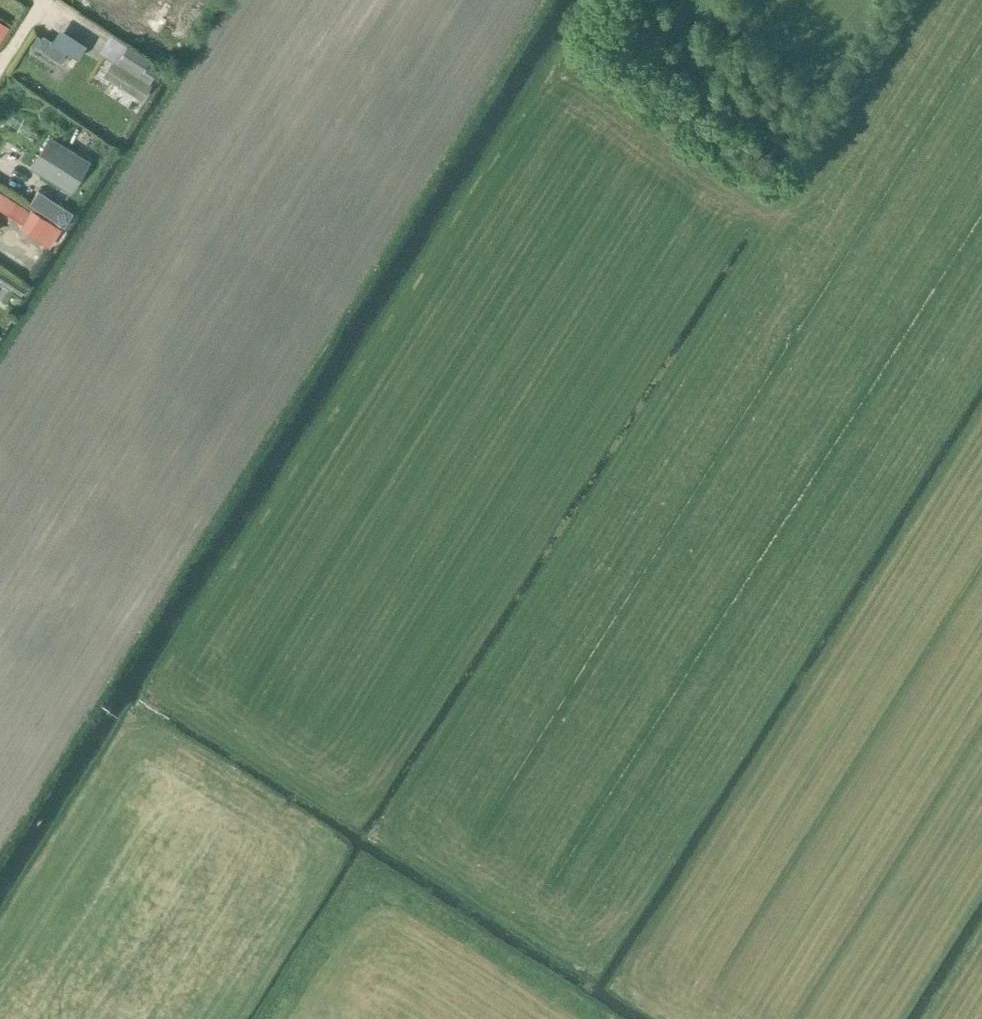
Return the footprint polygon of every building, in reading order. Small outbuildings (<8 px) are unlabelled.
[(169,0),(151,0),(137,21),(149,29),(169,0)] [(62,53),(46,72),(60,85),(77,66),(62,53)] [(116,58),(104,74),(141,99),(152,83),(116,58)] [(54,142),(38,167),(60,181),(66,171),(77,177),(87,160),(77,154),(76,156),(54,142)] [(72,211),(54,200),(46,213),(63,224),(72,211)] [(0,203),(0,234),(14,212),(0,203)] [(61,227),(29,207),(17,226),(50,246),(61,227)] [(0,266),(0,283),(10,290),(12,287),(20,293),(27,283),(0,266)]
